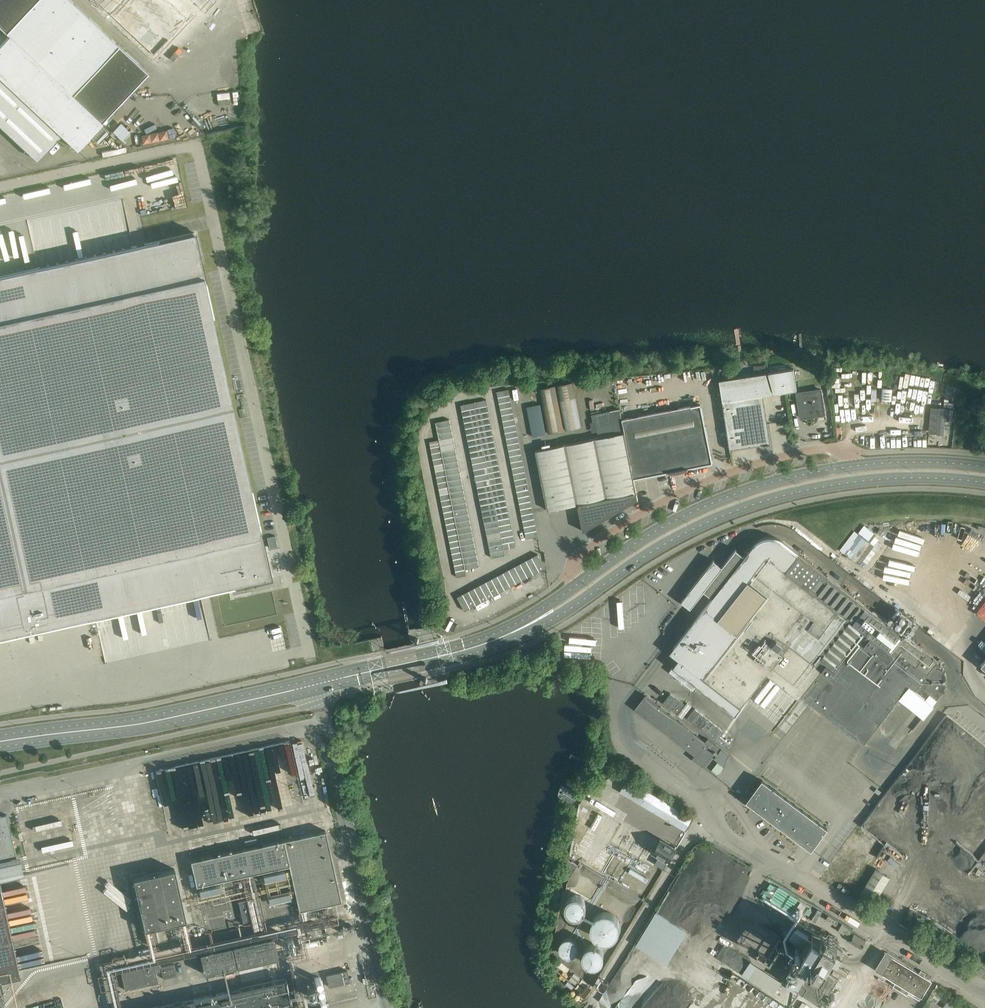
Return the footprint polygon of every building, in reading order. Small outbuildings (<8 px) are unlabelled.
[(0,45),(0,123),(38,159),(63,133),(78,147),(148,73),(71,0),(0,0),(0,25),(10,34),(7,37),(0,45)] [(109,12),(120,0),(96,0),(109,12)] [(109,12),(153,54),(203,0),(120,0),(109,12)] [(113,131),(123,139),(131,130),(122,122),(113,131)] [(141,135),(143,144),(169,137),(167,128),(141,135)] [(58,140),(68,149),(72,145),(62,136),(58,140)] [(0,275),(0,637),(270,577),(194,232),(0,275)] [(793,368),(789,369),(770,372),(768,372),(774,394),(797,390),(793,368)] [(729,448),(763,443),(771,442),(764,394),(771,389),(766,373),(719,380),(729,448)] [(581,426),(571,382),(556,385),(566,429),(581,426)] [(564,429),(554,385),(539,389),(548,433),(564,429)] [(883,388),(882,400),(892,401),(892,389),(883,388)] [(497,391),(498,397),(510,395),(508,389),(497,391)] [(797,393),(798,402),(801,418),(824,414),(821,389),(797,393)] [(854,406),(854,393),(838,394),(839,407),(854,406)] [(498,397),(499,403),(511,401),(510,395),(498,397)] [(476,408),(487,405),(486,399),(474,402),(476,408)] [(499,403),(500,409),(512,406),(511,401),(499,403)] [(460,404),(462,410),(476,408),(474,402),(460,404)] [(622,419),(634,478),(667,471),(712,462),(700,403),(622,419)] [(540,404),(527,406),(533,437),(546,434),(540,404)] [(487,405),(476,408),(477,413),(488,411),(487,405)] [(513,412),(512,406),(500,409),(501,415),(513,412)] [(938,407),(936,434),(944,435),(945,420),(952,421),(953,409),(946,408),(938,407)] [(477,413),(476,408),(462,410),(463,416),(477,413)] [(547,510),(579,504),(635,492),(636,492),(634,478),(622,419),(620,409),(601,412),(601,410),(591,412),(593,421),(596,421),(599,437),(535,450),(547,510)] [(477,413),(478,419),(490,417),(488,411),(477,413)] [(501,415),(503,420),(514,418),(513,412),(501,415)] [(478,419),(477,413),(463,416),(464,422),(478,419)] [(490,417),(478,419),(479,425),(491,423),(490,417)] [(504,426),(515,424),(514,418),(503,420),(504,426)] [(436,422),(437,427),(450,425),(449,419),(436,422)] [(464,422),(465,428),(479,425),(478,419),(464,422)] [(480,431),(492,429),(491,423),(479,425),(480,431)] [(505,432),(517,430),(515,424),(504,426),(505,432)] [(450,425),(437,427),(438,433),(452,431),(450,425)] [(480,431),(479,425),(465,428),(466,434),(480,431)] [(492,429),(480,431),(481,437),(493,435),(492,429)] [(505,432),(506,438),(518,436),(517,430),(505,432)] [(453,436),(452,431),(438,433),(439,439),(453,436)] [(480,431),(466,434),(468,440),(481,437),(480,431)] [(483,443),(494,441),(493,435),(481,437),(483,443)] [(439,439),(440,445),(454,442),(453,436),(439,439)] [(519,442),(518,436),(506,438),(507,444),(519,442)] [(468,440),(469,446),(483,443),(481,437),(468,440)] [(494,441),(483,443),(484,449),(496,446),(494,441)] [(454,442),(440,445),(441,451),(455,448),(454,442)] [(507,444),(508,450),(520,448),(519,442),(507,444)] [(483,443),(469,446),(470,451),(484,449),(483,443)] [(484,449),(485,455),(497,452),(496,446),(484,449)] [(441,451),(443,457),(456,454),(455,448),(441,451)] [(521,453),(520,448),(508,450),(510,456),(521,453)] [(471,457),(485,455),(484,449),(470,451),(471,457)] [(486,461),(498,458),(497,452),(485,455),(486,461)] [(521,453),(510,456),(511,462),(522,459),(521,453)] [(456,454),(443,457),(444,463),(457,460),(456,454)] [(485,455),(471,457),(472,463),(486,461),(485,455)] [(498,458),(486,461),(487,466),(499,464),(498,458)] [(511,462),(512,468),(524,465),(522,459),(511,462)] [(444,463),(445,469),(459,466),(457,460),(444,463)] [(473,469),(487,466),(486,461),(472,463),(473,469)] [(488,472),(500,470),(499,464),(487,466),(488,472)] [(525,471),(524,465),(512,468),(513,473),(525,471)] [(459,466),(445,469),(446,475),(460,472),(459,466)] [(487,466),(473,469),(475,475),(488,472),(487,466)] [(488,472),(490,478),(501,476),(500,470),(488,472)] [(526,477),(525,471),(513,473),(514,479),(526,477)] [(460,472),(446,475),(447,480),(461,478),(460,472)] [(488,472),(475,475),(476,481),(490,478),(488,472)] [(503,482),(501,476),(490,478),(491,484),(503,482)] [(526,477),(514,479),(515,485),(527,483),(526,477)] [(461,478),(447,480),(448,486),(462,484),(461,478)] [(490,478),(476,481),(477,487),(491,484),(490,478)] [(491,484),(492,490),(504,488),(503,482),(491,484)] [(515,485),(517,491),(528,489),(527,483),(515,485)] [(450,492),(463,489),(462,484),(448,486),(450,492)] [(477,487),(478,493),(492,490),(491,484),(477,487)] [(504,488),(492,490),(493,496),(505,493),(504,488)] [(463,489),(450,492),(451,498),(465,495),(463,489)] [(529,495),(528,489),(517,491),(518,497),(529,495)] [(479,499),(493,496),(492,490),(478,493),(479,499)] [(635,494),(635,492),(579,504),(579,505),(578,505),(583,531),(638,499),(637,494),(635,494)] [(505,493),(493,496),(494,502),(506,499),(505,493)] [(466,501),(465,495),(451,498),(452,504),(466,501)] [(518,497),(519,503),(531,501),(529,495),(518,497)] [(481,505),(494,502),(493,496),(479,499),(481,505)] [(506,499),(494,502),(495,508),(507,505),(506,499)] [(467,507),(466,501),(452,504),(453,510),(467,507)] [(520,509),(532,506),(531,504),(531,501),(519,503),(520,509)] [(482,510),(495,508),(494,502),(481,505),(482,510)] [(452,504),(442,506),(443,512),(453,510),(452,504)] [(495,508),(497,514),(508,511),(507,505),(495,508)] [(532,506),(520,509),(521,515),(533,512),(532,506)] [(454,516),(468,513),(467,507),(453,510),(454,516)] [(495,508),(482,510),(483,516),(497,514),(495,508)] [(510,517),(508,511),(497,514),(498,519),(510,517)] [(534,518),(533,513),(533,512),(521,515),(522,521),(534,518)] [(456,522),(469,519),(468,513),(454,516),(456,522)] [(497,514),(483,516),(484,522),(498,519),(497,514)] [(498,519),(499,525),(511,523),(510,517),(498,519)] [(524,526),(535,524),(534,518),(522,521),(524,526)] [(457,528),(470,525),(469,519),(456,522),(457,528)] [(484,522),(485,528),(499,525),(498,519),(484,522)] [(511,523),(499,525),(500,531),(512,529),(511,523)] [(535,524),(524,526),(525,532),(537,530),(535,524)] [(457,528),(458,534),(472,531),(470,525),(457,528)] [(487,534),(500,531),(499,525),(485,528),(487,534)] [(501,537),(513,535),(512,529),(500,531),(501,537)] [(538,536),(537,530),(525,532),(526,538),(538,536)] [(472,531),(458,534),(459,539),(473,537),(472,531)] [(500,531),(487,534),(488,540),(501,537),(500,531)] [(501,537),(503,543),(508,542),(514,541),(513,535),(501,537)] [(473,537),(459,539),(460,545),(474,543),(473,537)] [(488,540),(489,546),(503,543),(501,537),(488,540)] [(681,601),(690,608),(703,591),(712,597),(670,652),(678,659),(673,666),(696,685),(735,714),(767,674),(799,698),(802,695),(864,743),(909,685),(926,698),(929,693),(936,699),(942,692),(943,690),(944,688),(945,686),(945,684),(946,682),(946,680),(946,679),(946,677),(946,675),(945,673),(945,671),(944,669),(943,667),(942,666),(941,664),(939,662),(938,661),(783,541),(782,540),(780,539),(778,538),(777,538),(775,537),(773,537),(771,537),(769,537),(767,537),(765,537),(764,538),(762,538),(760,539),(758,540),(757,541),(755,542),(754,544),(753,545),(745,556),(734,548),(722,566),(713,559),(681,601)] [(973,552),(984,559),(984,546),(978,542),(973,552)] [(474,543),(460,545),(461,551),(475,548),(474,543)] [(503,543),(489,546),(490,552),(504,549),(503,543)] [(475,548),(461,551),(463,557),(476,554),(475,548)] [(504,549),(490,552),(491,557),(505,555),(504,549)] [(464,563),(478,560),(476,554),(463,557),(464,563)] [(537,554),(532,557),(539,571),(545,568),(537,554)] [(539,571),(532,557),(526,560),(533,574),(539,571)] [(464,563),(465,569),(479,566),(478,560),(464,563)] [(533,574),(526,560),(520,563),(528,577),(533,574)] [(520,563),(515,566),(522,580),(528,577),(520,563)] [(522,580),(515,566),(509,569),(516,583),(522,580)] [(503,572),(511,586),(516,583),(509,569),(503,572)] [(511,586),(503,572),(497,575),(505,589),(511,586)] [(497,575),(492,578),(499,592),(505,589),(497,575)] [(493,595),(499,592),(492,578),(486,581),(493,595)] [(480,584),(488,598),(493,595),(486,581),(480,584)] [(480,584),(474,587),(482,601),(488,598),(480,584)] [(476,604),(482,601),(474,587),(469,590),(476,604)] [(463,593),(470,608),(476,604),(469,590),(463,593)] [(457,596),(465,611),(470,608),(463,593),(457,596)] [(693,689),(696,685),(673,666),(669,671),(693,689)] [(692,758),(704,767),(715,752),(716,753),(717,751),(716,750),(719,747),(708,738),(705,741),(646,695),(635,709),(695,755),(692,758)] [(288,741),(218,754),(219,764),(231,762),(238,760),(243,783),(255,781),(256,786),(262,785),(263,791),(269,790),(272,807),(289,803),(286,788),(291,787),(284,747),(289,746),(288,741)] [(646,790),(628,779),(620,791),(686,831),(693,818),(651,793),(651,792),(646,789),(646,790)] [(762,780),(746,801),(811,849),(827,828),(762,780)] [(16,857),(7,814),(0,816),(0,861),(16,857)] [(867,849),(879,856),(887,840),(862,826),(858,833),(847,827),(836,846),(861,860),(867,849)] [(341,901),(332,863),(325,831),(190,860),(195,886),(288,865),(299,910),(341,901)] [(968,832),(959,839),(977,861),(984,854),(984,846),(982,848),(968,832)] [(652,851),(659,855),(668,860),(676,848),(660,838),(652,851)] [(668,860),(659,855),(654,863),(663,869),(668,860)] [(577,864),(568,859),(564,877),(569,878),(570,878),(577,864)] [(174,868),(133,878),(144,929),(185,920),(174,868)] [(877,869),(860,894),(874,903),(890,877),(877,869)] [(20,977),(18,969),(0,887),(0,981),(20,977)] [(565,899),(564,901),(564,903),(564,905),(564,907),(565,909),(566,910),(567,912),(569,913),(570,914),(572,915),(574,915),(576,915),(578,915),(580,914),(582,913),(583,912),(584,910),(585,908),(586,907),(586,905),(586,903),(586,901),(585,899),(584,897),(583,896),(582,894),(580,893),(578,893),(576,892),(574,892),(572,893),(570,893),(568,894),(567,896),(566,897),(565,899)] [(238,901),(243,923),(264,918),(259,896),(238,901)] [(636,945),(670,963),(690,929),(656,910),(636,945)] [(591,925),(591,928),(592,930),(593,933),(594,935),(596,936),(598,938),(600,939),(602,940),(605,940),(607,940),(610,939),(612,938),(614,937),(616,935),(617,933),(618,931),(619,929),(619,926),(619,924),(619,922),(618,920),(617,918),(615,916),(613,914),(611,913),(609,912),(607,912),(605,912),(602,912),(600,913),(598,914),(596,915),(594,917),(593,919),(592,921),(591,923),(591,925)] [(789,983),(786,987),(794,992),(797,988),(821,1003),(831,987),(835,980),(838,975),(843,978),(847,971),(834,963),(843,950),(813,931),(798,921),(790,933),(805,942),(803,945),(808,948),(786,981),(789,983)] [(842,923),(838,930),(848,936),(851,932),(848,930),(849,927),(842,923)] [(866,940),(854,933),(849,941),(861,948),(866,940)] [(247,942),(199,953),(204,974),(239,966),(247,964),(278,957),(273,936),(247,942)] [(576,951),(577,950),(577,948),(577,947),(577,945),(577,944),(576,942),(575,941),(574,940),(573,939),(572,939),(570,938),(569,938),(567,938),(566,938),(564,939),(563,940),(562,941),(561,942),(560,943),(560,945),(560,946),(560,948),(560,949),(560,951),(561,952),(562,953),(563,954),(565,955),(566,956),(567,956),(569,956),(570,956),(572,955),(573,955),(574,954),(575,953),(576,951)] [(582,949),(582,950),(581,952),(581,954),(582,956),(582,958),(583,960),(585,961),(586,963),(588,964),(590,964),(592,965),(594,965),(596,964),(598,964),(599,963),(601,961),(602,960),(603,958),(604,956),(604,954),(604,952),(604,950),(603,948),(602,947),(601,945),(599,944),(598,943),(596,942),(594,942),(592,942),(590,942),(588,943),(586,944),(585,945),(583,947),(582,949)] [(885,952),(876,968),(897,981),(894,985),(900,989),(907,993),(908,992),(910,989),(914,991),(912,994),(919,999),(931,980),(930,979),(924,975),(925,973),(921,970),(919,973),(886,953),(885,952)] [(153,963),(120,971),(120,972),(122,978),(124,990),(134,987),(139,986),(147,985),(157,982),(155,973),(155,972),(161,971),(163,978),(177,975),(174,964),(161,967),(161,968),(154,969),(153,963)] [(757,965),(749,978),(773,994),(774,993),(780,996),(780,995),(775,992),(778,986),(781,981),(757,965)] [(347,970),(326,975),(329,986),(350,982),(347,970)] [(151,1007),(292,1007),(286,978),(279,980),(273,981),(244,987),(239,988),(151,1007)] [(886,1000),(890,994),(873,983),(869,990),(886,1000)]
